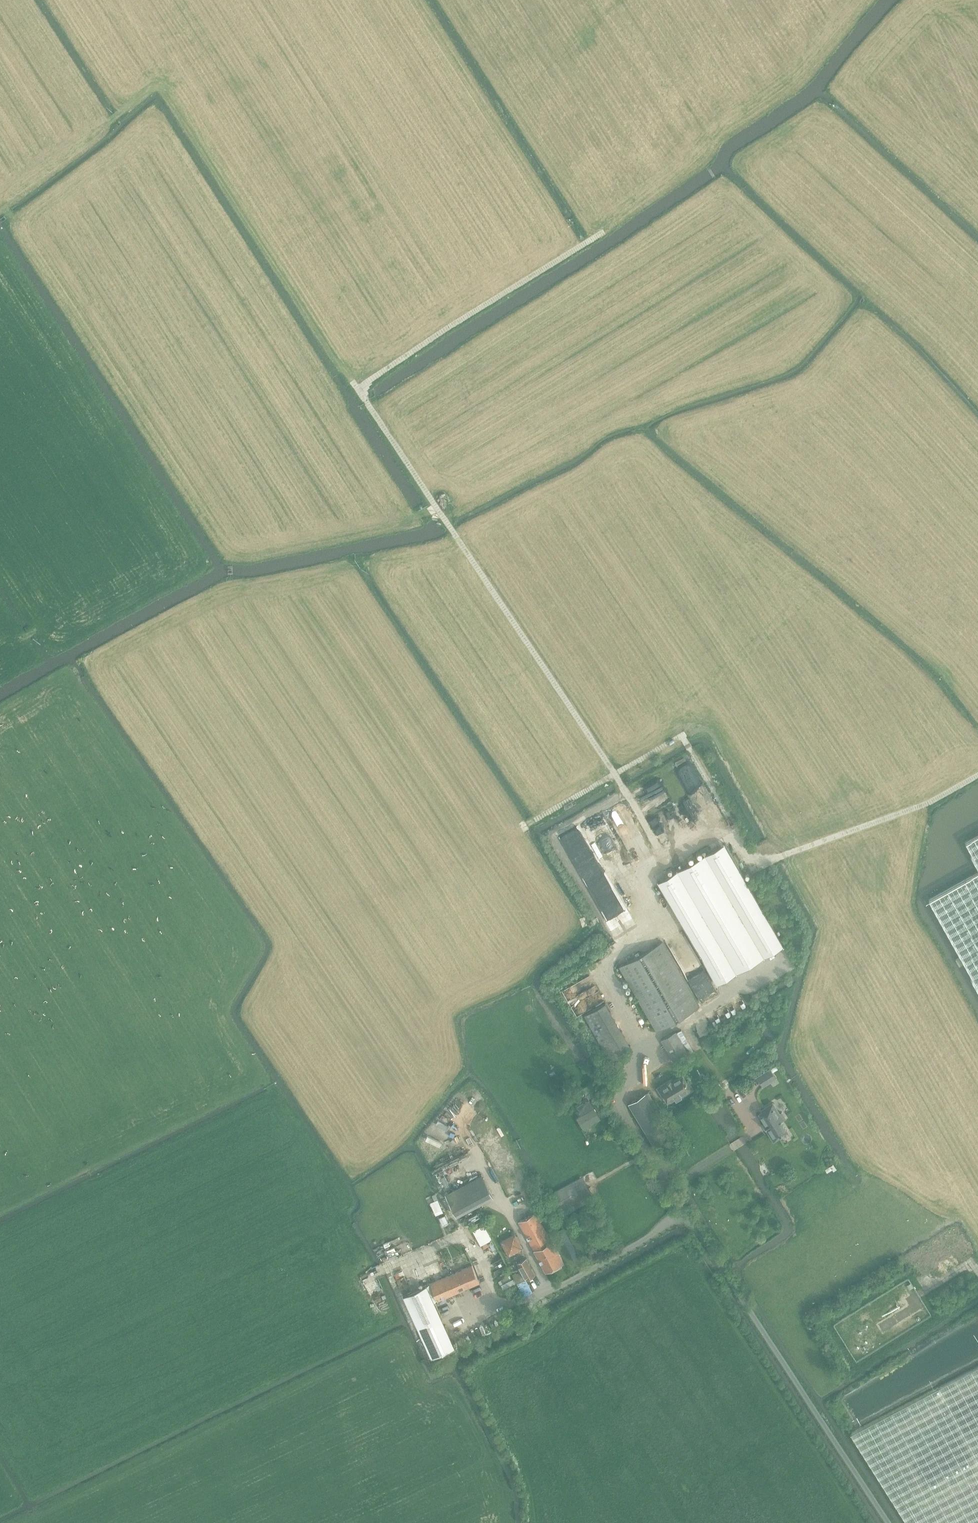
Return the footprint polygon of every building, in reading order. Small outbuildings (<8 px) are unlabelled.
[(965,845),(977,868),(977,837),(965,845)] [(784,946),(725,843),(658,881),(717,984),(784,946)] [(930,900),(969,971),(977,986),(977,873),(930,900)] [(656,1032),(699,1007),(662,943),(619,967),(656,1032)] [(674,1063),(688,1055),(675,1033),(661,1041),(674,1063)] [(776,1078),(770,1069),(757,1078),(763,1087),(776,1078)] [(675,1098),(676,1100),(693,1090),(687,1079),(685,1080),(682,1074),(672,1080),(658,1088),(663,1097),(664,1096),(668,1102),(675,1098)] [(595,1094),(590,1085),(583,1089),(588,1098),(595,1094)] [(655,1148),(672,1138),(656,1111),(659,1109),(649,1092),(629,1104),(655,1148)] [(584,1130),(601,1120),(590,1101),(578,1108),(583,1116),(577,1119),(584,1130)] [(765,1123),(763,1125),(774,1142),(782,1136),(781,1135),(787,1131),(781,1122),(786,1119),(782,1113),(780,1114),(773,1103),(764,1109),(765,1110),(759,1114),(765,1123)] [(482,1175),(445,1194),(457,1216),(493,1196),(482,1175)] [(583,1179),(551,1196),(559,1212),(560,1212),(562,1216),(593,1200),(591,1195),(592,1195),(583,1179)] [(521,1191),(533,1212),(542,1207),(531,1186),(521,1191)] [(438,1201),(431,1204),(435,1213),(437,1212),(438,1214),(443,1212),(438,1201)] [(541,1220),(548,1217),(544,1210),(538,1213),(541,1220)] [(457,1223),(465,1238),(482,1229),(474,1213),(457,1223)] [(546,1272),(564,1262),(553,1241),(552,1242),(551,1240),(550,1241),(536,1214),(520,1223),(546,1272)] [(523,1248),(515,1234),(501,1241),(509,1256),(523,1248)] [(527,1281),(535,1277),(527,1261),(510,1270),(524,1298),(533,1294),(527,1281)] [(472,1267),(430,1285),(437,1302),(479,1284),(472,1267)] [(430,1285),(403,1297),(431,1358),(455,1347),(434,1303),(437,1302),(430,1285)] [(850,1435),(907,1522),(977,1522),(977,1368),(850,1435)]
